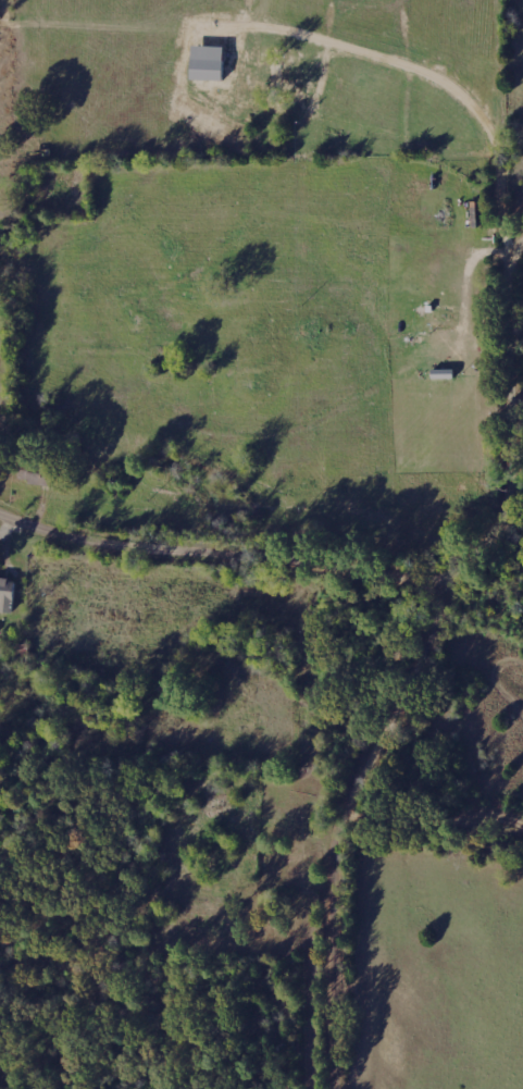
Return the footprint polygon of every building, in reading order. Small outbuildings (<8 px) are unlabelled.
[(15,581),(0,580),(0,613),(14,613),(15,581)]
